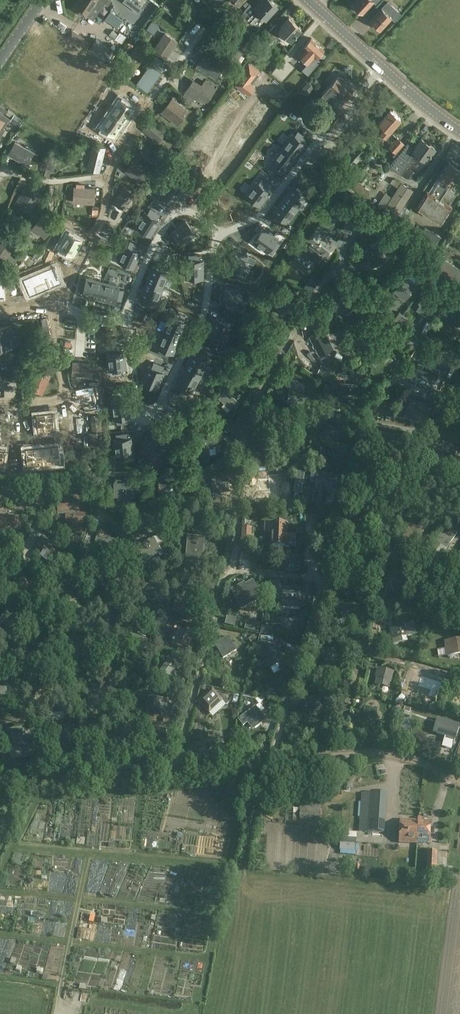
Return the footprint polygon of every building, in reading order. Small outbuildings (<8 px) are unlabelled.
[(74,10),(85,17),(93,6),(94,5),(100,9),(107,0),(81,0),(74,10)] [(130,0),(124,0),(123,1),(138,12),(141,8),(131,0),(130,0)] [(239,17),(247,25),(250,22),(252,24),(260,15),(265,19),(276,7),(269,0),(265,0),(260,5),(259,4),(255,8),(250,4),(239,17)] [(363,13),(375,0),(356,0),(353,4),(358,8),(356,9),(360,13),(361,12),(363,13)] [(388,2),(371,21),(376,25),(376,27),(378,29),(379,29),(381,30),(392,17),(387,13),(393,7),(388,2)] [(183,10),(176,18),(188,28),(195,19),(183,10)] [(276,24),(267,33),(275,40),(282,32),(291,41),(301,29),(289,18),(281,28),(276,24)] [(95,38),(100,29),(94,26),(89,35),(95,38)] [(72,30),(67,36),(75,41),(87,50),(91,43),(72,30)] [(164,34),(154,49),(166,57),(176,42),(164,34)] [(269,38),(259,48),(264,53),(274,42),(269,38)] [(112,49),(97,39),(89,50),(104,61),(112,49)] [(305,47),(298,54),(305,60),(306,60),(309,63),(303,70),(308,75),(314,67),(311,64),(324,50),(311,39),(304,47),(305,47)] [(127,43),(121,51),(127,55),(132,47),(127,43)] [(231,44),(224,55),(234,60),(237,56),(239,55),(244,48),(236,43),(231,44)] [(204,54),(196,66),(215,77),(223,65),(204,54)] [(155,55),(151,62),(161,69),(165,63),(155,55)] [(249,63),(233,83),(249,95),(255,87),(252,84),(261,72),(249,63)] [(161,72),(150,65),(136,84),(147,92),(161,72)] [(303,84),(295,77),(290,83),(298,90),(303,84)] [(337,107),(342,102),(353,90),(338,77),(322,94),(337,107)] [(309,81),(301,90),(306,96),(309,93),(310,94),(314,90),(316,92),(317,90),(309,81)] [(191,83),(185,92),(196,99),(200,92),(209,98),(215,89),(204,82),(200,89),(191,83)] [(119,98),(110,112),(124,122),(134,108),(131,106),(134,102),(125,95),(122,100),(119,98)] [(65,105),(81,113),(83,107),(67,99),(65,105)] [(172,99),(164,108),(173,115),(170,118),(175,122),(178,119),(180,120),(187,111),(172,99)] [(334,109),(332,112),(323,121),(332,130),(343,118),(334,109)] [(391,111),(380,124),(386,129),(381,135),(385,139),(395,128),(394,127),(401,120),(396,116),(397,114),(393,111),(392,112),(391,111)] [(102,128),(99,132),(109,139),(112,134),(114,136),(124,122),(110,112),(100,126),(102,128)] [(4,130),(3,129),(9,119),(0,114),(0,137),(4,130)] [(13,114),(9,119),(19,126),(23,120),(13,114)] [(150,119),(141,130),(157,143),(166,132),(150,119)] [(238,135),(243,140),(253,131),(248,125),(238,135)] [(292,133),(282,147),(296,157),(306,144),(303,142),(307,137),(298,131),(295,135),(292,133)] [(397,137),(388,148),(396,154),(404,144),(397,137)] [(414,149),(407,143),(388,167),(401,174),(417,153),(426,160),(435,148),(422,138),(414,149)] [(15,143),(8,155),(26,166),(33,154),(15,143)] [(145,143),(138,153),(152,164),(159,153),(145,143)] [(100,163),(104,149),(93,146),(89,161),(87,168),(99,171),(100,163)] [(365,153),(360,149),(357,146),(345,159),(354,167),(366,153),(365,153)] [(274,162),(271,166),(280,173),(283,168),(286,170),(296,157),(282,147),(272,160),(274,162)] [(459,167),(459,166),(459,164),(452,159),(450,162),(449,161),(439,177),(430,191),(429,192),(427,191),(416,208),(440,224),(451,207),(449,205),(456,194),(450,189),(452,185),(453,185),(459,175),(459,168),(459,167)] [(133,161),(124,172),(140,185),(149,173),(133,161)] [(417,174),(410,169),(406,175),(413,179),(417,174)] [(256,181),(246,195),(260,205),(270,191),(267,189),(270,185),(262,178),(259,183),(256,181)] [(156,198),(165,205),(168,201),(171,203),(182,189),(168,179),(157,192),(160,194),(156,198)] [(293,185),(283,199),(297,209),(307,195),(305,194),(308,189),(299,183),(296,187),(293,185)] [(25,184),(14,203),(30,213),(42,194),(25,184)] [(400,223),(403,219),(409,210),(402,205),(412,190),(402,184),(393,197),(386,193),(379,204),(386,209),(383,212),(400,223)] [(74,188),(73,201),(93,202),(94,189),(74,188)] [(122,188),(112,203),(124,211),(134,196),(122,188)] [(276,214),(273,219),(282,225),(285,221),(287,222),(297,209),(283,199),(273,212),(276,214)] [(336,200),(330,219),(336,221),(338,214),(347,217),(343,230),(351,232),(358,210),(350,207),(351,204),(336,200)] [(145,211),(136,226),(150,235),(160,220),(156,218),(159,214),(150,208),(147,213),(145,211)] [(41,217),(32,229),(44,238),(56,222),(51,219),(49,223),(41,217)] [(170,238),(176,246),(181,243),(183,245),(196,234),(186,221),(172,231),(174,234),(170,238)] [(250,233),(254,237),(251,239),(263,252),(276,240),(264,227),(261,230),(258,226),(250,233)] [(309,238),(307,240),(327,257),(329,254),(330,254),(335,248),(334,248),(336,245),(317,229),(314,232),(314,231),(309,237),(309,238)] [(432,231),(427,239),(436,245),(441,237),(432,231)] [(58,253),(68,258),(71,254),(74,255),(82,240),(67,232),(59,247),(61,248),(58,253)] [(6,258),(17,242),(7,235),(1,244),(0,244),(0,255),(6,258)] [(385,235),(373,246),(377,251),(381,247),(389,255),(397,248),(385,235)] [(125,244),(118,260),(133,267),(141,251),(137,250),(140,245),(130,240),(128,245),(125,244)] [(232,252),(224,267),(239,275),(247,260),(245,259),(247,254),(238,249),(235,254),(232,252)] [(291,259),(289,261),(306,275),(308,273),(314,266),(316,263),(298,249),(296,252),(290,259),(291,259)] [(459,268),(438,254),(430,268),(451,282),(457,286),(459,281),(459,268)] [(186,260),(186,278),(203,278),(203,260),(199,260),(199,255),(189,255),(189,260),(186,260)] [(153,266),(147,281),(162,288),(169,291),(173,283),(166,280),(169,273),(167,272),(169,267),(167,266),(168,264),(165,262),(164,264),(159,262),(157,268),(153,266)] [(54,266),(39,273),(45,288),(61,282),(59,279),(64,277),(60,266),(55,268),(54,266)] [(24,282),(19,284),(23,294),(28,292),(30,295),(45,288),(39,273),(23,279),(24,282)] [(410,292),(416,284),(404,274),(397,283),(399,285),(393,291),(405,301),(411,293),(410,292)] [(103,281),(99,298),(115,302),(116,299),(121,300),(124,289),(119,288),(119,285),(118,285),(120,278),(110,276),(108,283),(103,281)] [(81,278),(78,289),(83,291),(82,294),(99,298),(103,281),(87,277),(86,280),(81,278)] [(147,281),(140,297),(143,298),(141,303),(151,307),(153,302),(156,304),(162,288),(147,281)] [(220,288),(217,298),(223,300),(222,302),(239,307),(243,290),(226,286),(225,289),(220,288)] [(345,293),(334,304),(340,309),(340,308),(347,314),(353,308),(356,311),(364,301),(359,297),(355,301),(348,294),(350,292),(344,286),(341,289),(345,293)] [(420,303),(416,309),(429,317),(434,309),(432,308),(437,299),(424,292),(418,302),(420,303)] [(277,295),(276,304),(279,305),(279,314),(285,314),(285,311),(293,311),(294,309),(294,302),(284,301),(284,295),(277,295)] [(441,319),(456,329),(459,322),(459,314),(449,306),(441,319)] [(164,331),(180,338),(187,322),(183,321),(186,316),(175,312),(173,317),(171,316),(168,322),(164,331)] [(231,321),(222,315),(219,320),(216,318),(208,333),(223,342),(231,327),(229,325),(231,321)] [(0,326),(0,352),(2,352),(10,351),(8,325),(0,326)] [(164,331),(157,346),(160,348),(158,353),(168,357),(170,352),(173,353),(180,338),(164,331)] [(323,331),(310,338),(318,355),(332,348),(323,331)] [(266,342),(250,344),(254,364),(260,363),(259,357),(268,356),(266,342)] [(107,352),(109,369),(126,367),(124,350),(121,350),(120,345),(109,346),(110,352),(107,352)] [(194,353),(186,367),(201,376),(209,361),(206,360),(209,355),(200,350),(197,354),(194,353)] [(401,360),(395,366),(397,369),(403,362),(401,360)] [(72,361),(71,376),(92,377),(93,363),(72,361)] [(440,370),(420,361),(413,377),(419,379),(421,375),(435,381),(440,370)] [(141,381),(157,388),(164,372),(161,371),(164,366),(154,362),(152,367),(148,365),(141,381)] [(12,374),(25,373),(25,365),(25,364),(12,365),(12,374)] [(335,371),(320,365),(317,373),(332,379),(335,371)] [(342,366),(337,375),(346,379),(350,370),(342,366)] [(186,367),(177,382),(180,384),(178,388),(187,394),(190,389),(192,390),(201,376),(186,367)] [(35,379),(31,389),(43,393),(50,375),(39,370),(35,379)] [(305,381),(290,380),(288,401),(303,402),(305,381)] [(231,383),(219,399),(224,403),(223,405),(223,406),(227,409),(229,409),(232,405),(236,407),(240,403),(230,395),(236,388),(231,383)] [(356,392),(356,391),(357,384),(341,383),(340,398),(347,398),(347,395),(357,395),(357,392),(356,392)] [(80,410),(98,408),(96,396),(79,398),(80,410)] [(129,399),(111,401),(113,418),(116,418),(117,423),(128,422),(127,417),(131,416),(129,399)] [(411,401),(406,416),(424,423),(429,407),(411,401)] [(99,420),(98,408),(80,410),(81,422),(99,420)] [(31,418),(32,429),(38,428),(38,431),(55,429),(53,412),(36,414),(37,418),(31,418)] [(257,431),(249,444),(255,447),(258,440),(266,445),(272,435),(255,425),(253,429),(257,431)] [(331,425),(319,439),(324,443),(329,438),(335,443),(343,435),(331,425)] [(113,439),(115,457),(133,455),(131,437),(127,438),(126,432),(116,434),(116,439),(113,439)] [(142,443),(146,445),(145,448),(160,456),(168,441),(153,433),(152,436),(147,433),(142,443)] [(442,438),(432,449),(441,457),(447,451),(453,457),(458,452),(442,438)] [(100,439),(82,440),(83,452),(101,451),(100,439)] [(197,448),(195,448),(196,451),(197,451),(198,455),(205,455),(214,454),(213,439),(197,440),(197,448)] [(44,464),(61,462),(60,459),(66,459),(65,448),(59,449),(59,445),(42,447),(44,464)] [(27,466),(44,464),(42,447),(25,448),(26,452),(20,452),(21,463),(27,463),(27,466)] [(2,465),(3,463),(8,463),(9,452),(4,452),(4,448),(0,448),(0,465),(2,465)] [(101,451),(83,452),(83,464),(101,463),(101,451)] [(305,474),(297,472),(294,493),(302,494),(305,474)] [(331,493),(332,491),(336,492),(336,489),(338,478),(334,477),(334,476),(318,473),(318,474),(311,473),(310,482),(316,484),(313,503),(324,505),(326,492),(331,493)] [(219,477),(211,477),(212,492),(220,492),(220,495),(235,494),(234,475),(219,476),(219,477)] [(154,481),(154,492),(159,492),(159,494),(169,494),(169,485),(176,485),(176,480),(174,479),(174,476),(161,476),(161,480),(154,481)] [(270,479),(259,480),(260,490),(270,490),(271,499),(280,498),(279,478),(270,479)] [(135,481),(114,482),(114,496),(124,496),(125,501),(135,501),(135,481)] [(431,482),(431,495),(442,495),(442,482),(431,482)] [(68,500),(57,500),(57,516),(65,515),(65,527),(69,526),(70,532),(82,531),(82,526),(86,526),(85,513),(79,513),(79,494),(68,495),(68,500)] [(162,510),(136,517),(139,529),(166,522),(162,510)] [(0,518),(0,529),(4,529),(19,529),(19,518),(4,518),(0,518)] [(265,523),(264,533),(268,533),(268,532),(270,532),(287,533),(288,524),(291,525),(291,519),(283,518),(283,524),(265,523)] [(194,526),(195,521),(181,520),(180,527),(194,528),(194,526)] [(242,527),(242,538),(251,538),(252,527),(242,527)] [(442,532),(430,548),(437,552),(440,546),(446,550),(457,534),(451,530),(447,535),(442,532)] [(260,539),(260,550),(270,550),(270,547),(295,548),(296,534),(294,534),(288,533),(287,533),(270,532),(270,533),(260,539)] [(41,537),(33,549),(40,553),(37,557),(49,565),(59,549),(41,537)] [(117,556),(118,551),(115,550),(117,542),(108,539),(107,540),(97,537),(95,545),(104,548),(102,553),(111,556),(111,554),(117,556)] [(186,553),(186,561),(202,562),(204,539),(190,537),(189,553),(186,553)] [(148,542),(137,547),(145,561),(155,556),(162,553),(154,539),(148,542)] [(332,544),(323,542),(321,549),(330,551),(332,544)] [(349,558),(348,570),(358,572),(360,559),(355,558),(356,552),(350,551),(349,558)] [(292,562),(287,563),(288,573),(303,574),(303,556),(292,556),(292,562)] [(80,564),(62,570),(64,575),(70,573),(72,579),(79,577),(78,573),(83,571),(80,564)] [(392,589),(393,586),(395,586),(399,574),(389,570),(384,582),(388,584),(387,588),(392,589)] [(19,575),(7,593),(18,601),(21,597),(29,585),(31,583),(19,575)] [(139,587),(137,598),(144,599),(145,595),(156,597),(157,590),(158,585),(144,582),(144,581),(141,580),(139,587)] [(241,610),(262,598),(253,580),(246,584),(245,582),(230,590),(241,610)] [(439,588),(435,587),(435,586),(425,582),(420,594),(431,598),(433,593),(437,594),(439,588)] [(281,589),(280,607),(299,608),(300,590),(281,589)] [(64,591),(62,603),(77,605),(78,592),(64,591)] [(199,607),(179,596),(170,611),(191,622),(199,607)] [(346,608),(334,610),(337,622),(346,620),(345,615),(347,614),(360,612),(359,606),(346,608)] [(246,621),(244,629),(258,633),(260,625),(246,621)] [(407,624),(389,628),(392,640),(406,637),(406,636),(410,635),(407,624)] [(261,626),(260,634),(269,636),(270,628),(261,626)] [(187,631),(184,630),(184,631),(178,629),(171,645),(181,649),(182,647),(188,650),(195,634),(187,631)] [(228,637),(215,645),(224,658),(236,651),(228,637)] [(445,641),(446,648),(446,649),(447,656),(448,656),(449,657),(450,658),(452,658),(454,657),(454,655),(459,654),(459,639),(445,641)] [(70,643),(70,653),(86,654),(86,643),(70,643)] [(276,646),(262,654),(266,660),(270,668),(271,668),(274,674),(277,673),(280,671),(279,667),(277,664),(282,661),(283,661),(276,646)] [(334,650),(323,653),(326,665),(336,662),(334,657),(336,656),(334,650)] [(171,659),(160,673),(168,679),(179,665),(171,659)] [(378,675),(375,685),(381,687),(382,685),(389,687),(393,673),(378,669),(376,675),(378,675)] [(408,674),(409,686),(418,686),(417,673),(408,674)] [(422,675),(419,684),(432,688),(430,694),(438,696),(443,681),(422,675)] [(0,683),(0,703),(16,701),(15,695),(20,694),(18,680),(12,681),(0,683)] [(173,686),(172,692),(179,694),(181,688),(173,686)] [(212,687),(197,701),(209,713),(214,709),(219,704),(223,701),(226,705),(229,702),(225,697),(223,699),(212,687)] [(56,688),(39,692),(43,704),(56,700),(55,696),(58,695),(56,688)] [(263,694),(257,699),(256,700),(259,705),(260,704),(266,699),(263,694)] [(318,696),(308,700),(308,699),(306,700),(309,707),(311,706),(313,711),(315,715),(321,713),(319,709),(322,708),(318,696)] [(89,697),(88,707),(105,708),(106,698),(89,697)] [(147,699),(147,709),(153,709),(153,717),(155,717),(166,717),(169,717),(169,699),(147,699)] [(277,708),(282,709),(284,703),(271,700),(270,706),(277,708)] [(369,704),(369,717),(377,717),(377,704),(369,704)] [(258,706),(240,720),(244,726),(250,721),(256,728),(268,719),(258,706)] [(437,734),(456,740),(459,725),(459,724),(442,719),(437,734)] [(23,730),(8,733),(10,751),(22,749),(23,755),(23,757),(35,755),(33,740),(25,741),(23,730)] [(121,735),(100,739),(102,748),(123,744),(121,735)] [(215,755),(231,753),(230,744),(214,746),(215,755)] [(360,811),(385,813),(387,794),(369,793),(361,793),(360,811)] [(306,809),(300,809),(299,823),(319,824),(320,809),(313,809),(306,809)] [(360,811),(358,831),(384,833),(385,813),(360,811)] [(418,818),(418,821),(417,844),(429,844),(430,822),(422,821),(422,818),(418,818)] [(417,844),(418,821),(401,820),(399,843),(417,844)] [(340,838),(339,850),(355,851),(356,839),(340,838)] [(427,851),(426,878),(436,878),(437,852),(427,851)]
